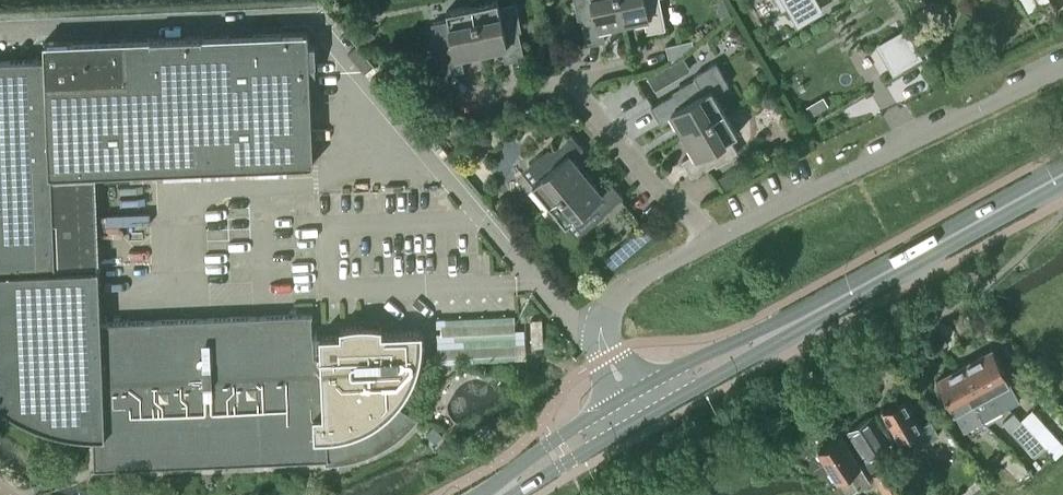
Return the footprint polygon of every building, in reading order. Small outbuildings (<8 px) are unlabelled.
[(473,4),(482,53),(484,52),(484,50),(502,46),(505,60),(525,56),(518,23),(521,23),(517,4),(500,8),(498,0),(492,0),(473,4)] [(619,0),(575,0),(577,9),(579,9),(586,44),(606,40),(603,25),(622,22),(622,24),(624,23),(619,0)] [(624,23),(626,23),(625,21),(644,17),(647,31),(666,27),(660,0),(619,0),(624,23)] [(783,7),(790,3),(799,19),(822,5),(819,0),(779,0),(783,7)] [(482,53),(473,4),(447,9),(449,18),(432,22),(436,40),(438,40),(445,73),(464,69),(461,55),(480,51),(481,53),(482,53)] [(905,29),(879,44),(894,71),(921,55),(905,29)] [(14,413),(34,423),(54,430),(76,434),(93,435),(94,465),(93,467),(137,465),(330,458),(330,457),(328,456),(328,454),(337,453),(337,454),(337,459),(352,456),(368,450),(378,446),(383,443),(397,434),(410,422),(412,420),(416,416),(418,414),(418,413),(417,412),(417,413),(414,415),(412,418),(411,419),(408,416),(405,413),(398,407),(396,405),(402,399),(402,398),(407,391),(411,384),(415,375),(419,365),(421,356),(422,346),(423,335),(423,330),(382,332),(382,327),(382,324),(380,325),(378,324),(365,323),(361,324),(352,324),(343,326),(340,326),(340,328),(341,334),(312,335),(312,315),(313,314),(313,313),(101,322),(99,267),(78,268),(74,173),(95,172),(104,172),(104,180),(130,179),(129,171),(156,170),(313,163),(309,50),(315,50),(315,43),(308,43),(308,31),(43,41),(44,58),(0,60),(0,403),(14,413)] [(665,44),(669,60),(692,43),(691,38),(665,44)] [(690,68),(683,56),(648,76),(655,88),(690,68)] [(682,133),(683,135),(725,110),(715,92),(729,83),(717,62),(694,75),(695,77),(679,86),(681,89),(652,106),(661,123),(674,115),(684,132),(682,133)] [(725,110),(683,135),(684,136),(685,135),(695,152),(683,159),(692,176),(722,159),(723,161),(739,152),(731,137),(738,132),(725,110)] [(527,111),(512,114),(515,127),(530,124),(527,111)] [(533,182),(550,202),(588,171),(587,170),(585,171),(573,156),(584,147),(571,132),(545,153),(544,151),(529,163),(540,177),(533,182)] [(588,171),(550,202),(566,223),(574,217),(584,230),(599,218),(597,216),(623,194),(611,179),(599,188),(587,174),(589,172),(588,171)] [(531,318),(532,346),(543,345),(542,318),(531,318)] [(973,359),(1001,410),(1020,400),(992,349),(973,359)] [(955,369),(983,420),(1001,410),(973,359),(955,369)] [(964,430),(983,420),(955,369),(936,379),(964,430)] [(903,398),(882,410),(900,440),(906,437),(912,447),(938,432),(931,421),(930,419),(920,426),(903,398)] [(1021,420),(1034,436),(1036,435),(1053,454),(1062,445),(1062,418),(1059,413),(1049,422),(1035,407),(1032,410),(1022,419),(1021,420)] [(1013,412),(1002,422),(1024,446),(1034,436),(1021,420),(1013,412)] [(871,471),(884,463),(895,456),(889,446),(871,417),(849,431),(867,459),(865,460),(871,471)] [(838,481),(847,494),(870,480),(861,465),(841,435),(818,450),(838,481)] [(999,458),(1019,479),(1029,470),(1010,449),(999,458)] [(889,465),(873,475),(885,494),(906,494),(889,465)]
